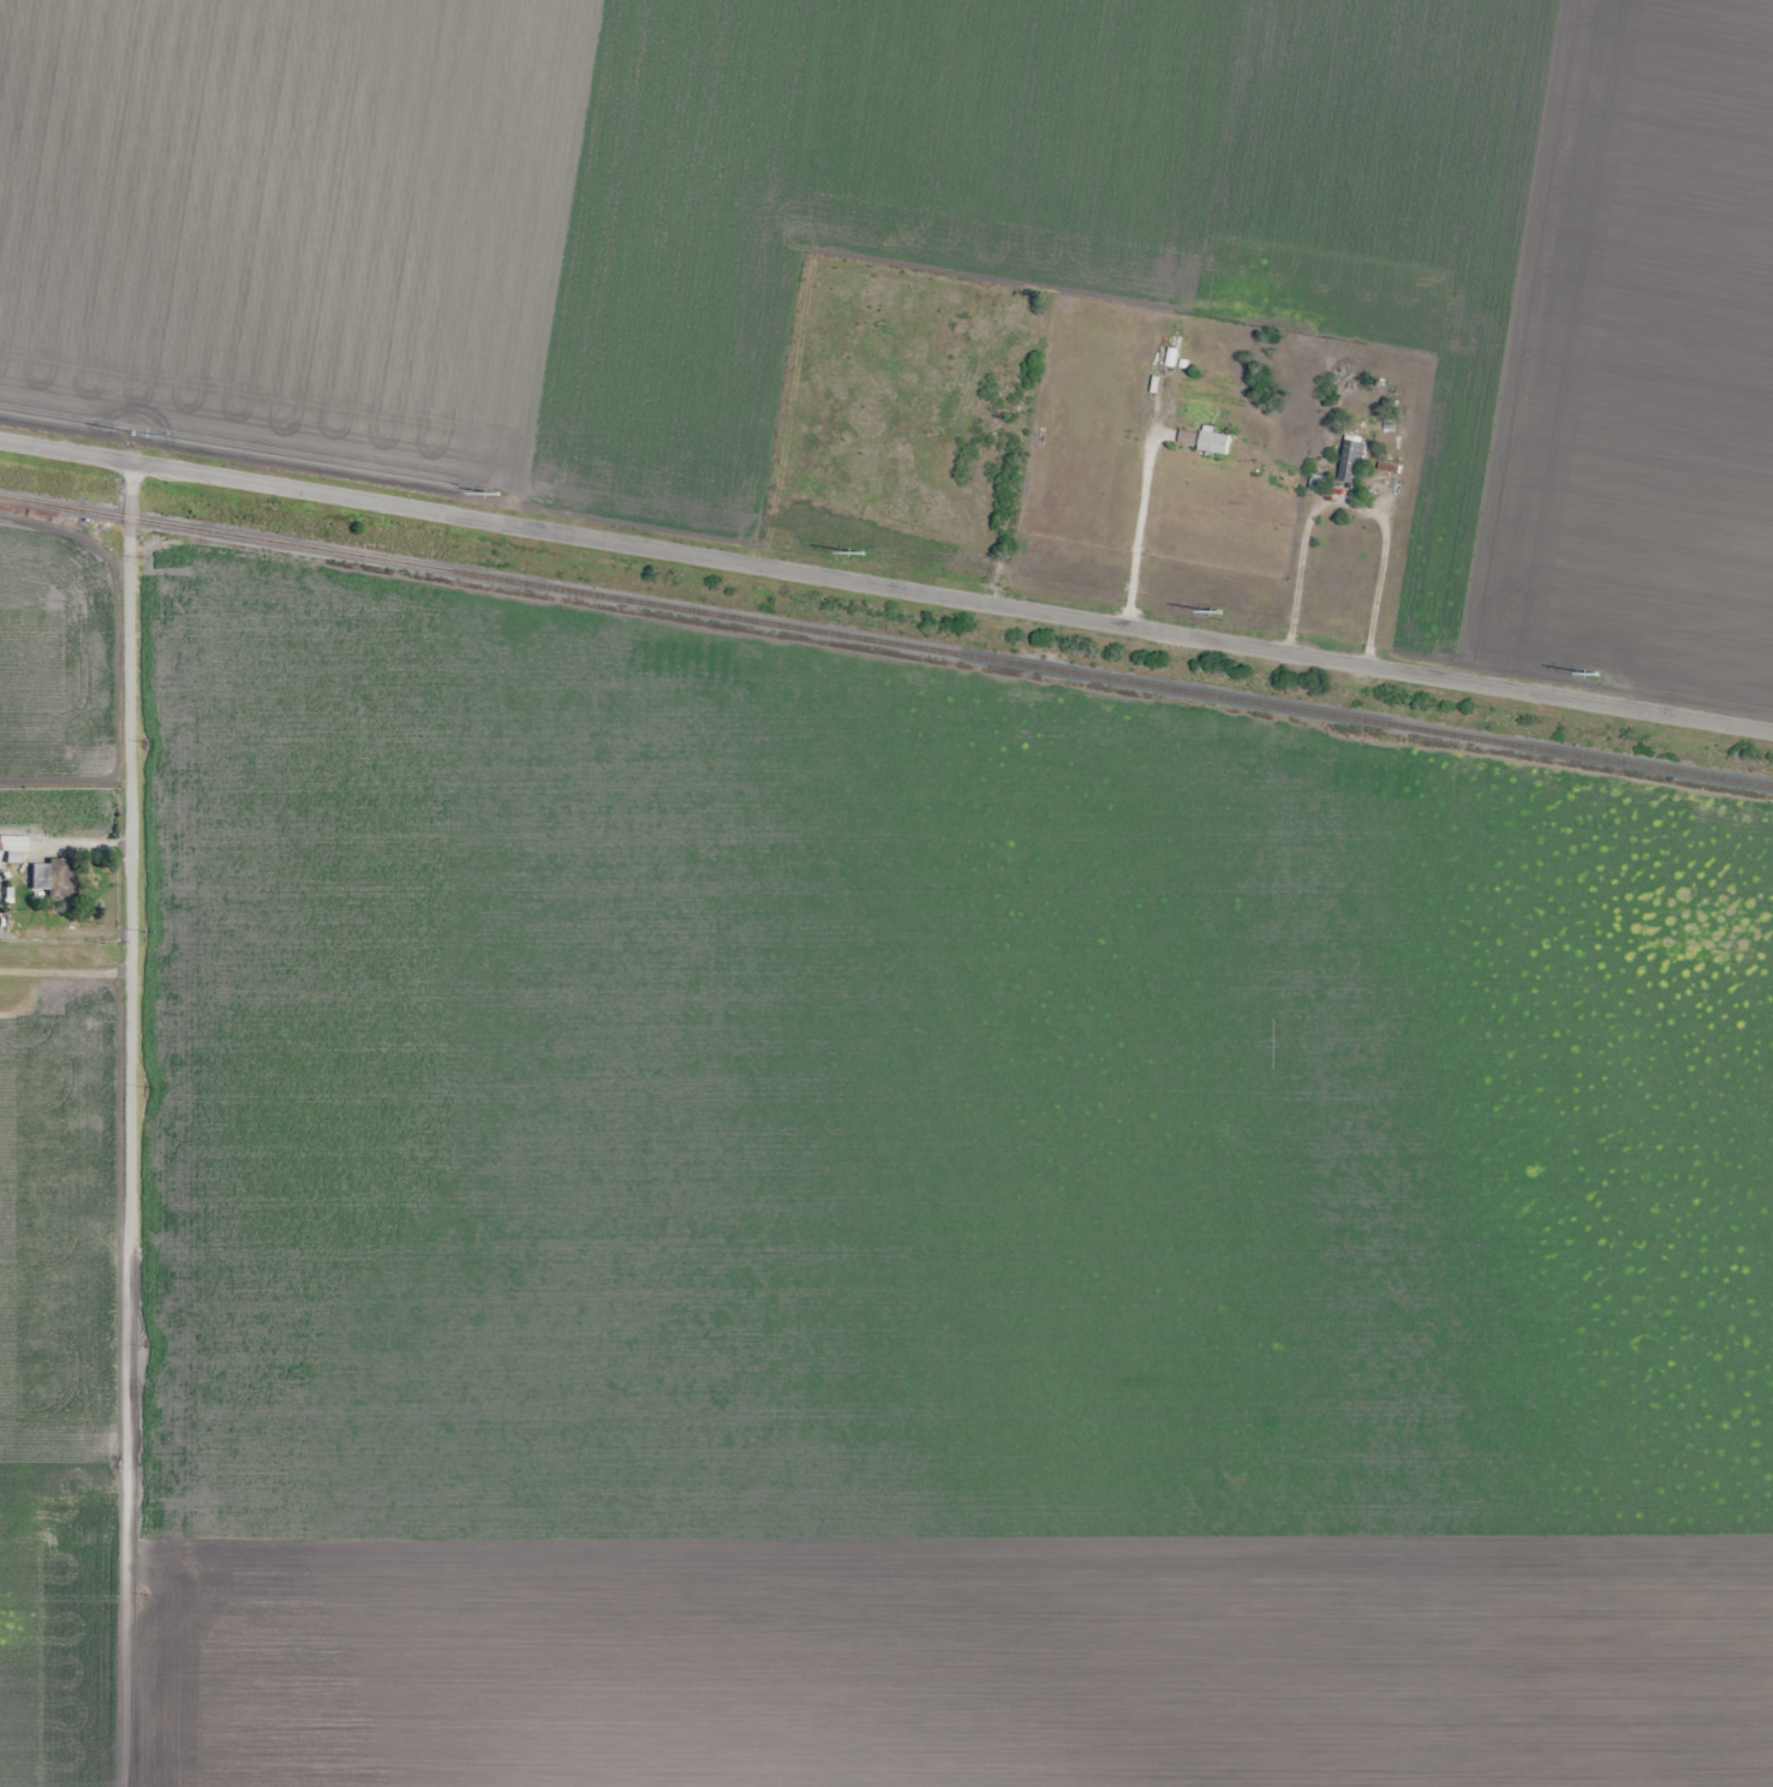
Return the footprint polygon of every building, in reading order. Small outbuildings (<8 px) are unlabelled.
[(1170,365),(1180,365),(1180,336),(1170,336),(1170,365)] [(1018,399),(1017,379),(1003,380),(1005,400),(1018,399)] [(1000,439),(1002,418),(987,417),(985,438),(1000,439)] [(1339,479),(1360,486),(1373,445),(1352,439),(1339,479)] [(33,890),(49,890),(49,900),(74,900),(73,861),(33,862),(33,890)]
